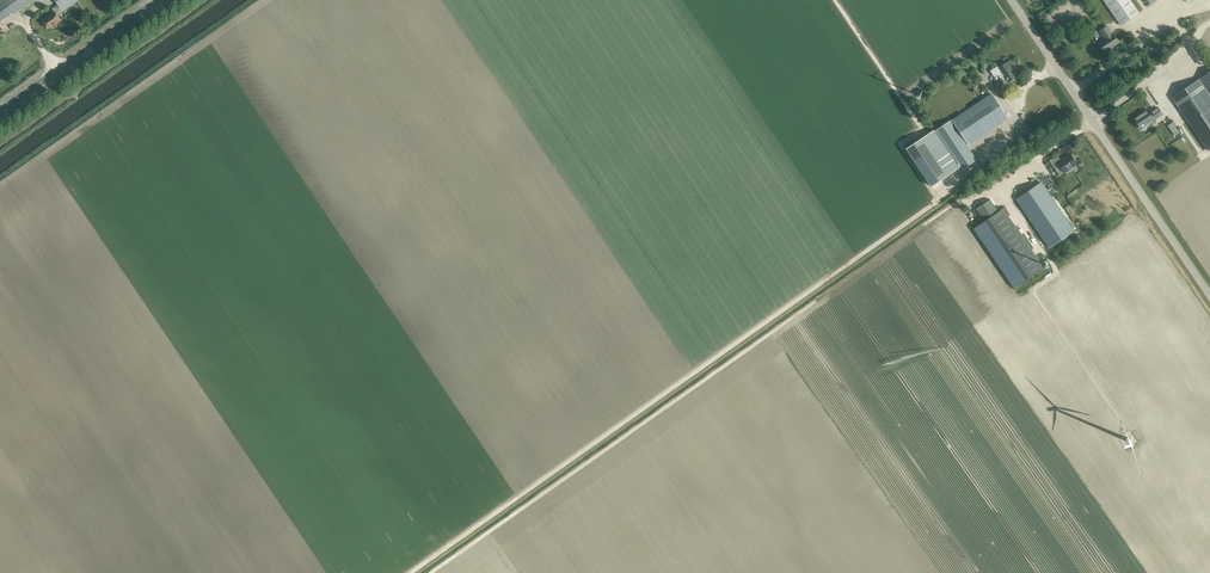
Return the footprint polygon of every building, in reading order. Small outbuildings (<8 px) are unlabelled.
[(9,14),(11,16),(33,0),(0,0),(0,21),(9,14)] [(63,11),(79,0),(55,0),(58,4),(63,11)] [(1130,0),(1103,0),(1121,25),(1139,13),(1130,0)] [(58,4),(52,9),(54,12),(42,20),(48,28),(51,25),(52,26),(60,20),(57,15),(63,11),(58,4)] [(1105,53),(1110,49),(1118,43),(1112,33),(1111,34),(1110,32),(1111,31),(1107,26),(1099,31),(1105,38),(1098,43),(1105,53)] [(1011,59),(998,68),(997,67),(990,71),(994,77),(1000,73),(1003,78),(1002,81),(1005,85),(1008,83),(1016,77),(1009,67),(1014,64),(1011,59)] [(1178,107),(1208,150),(1209,148),(1209,71),(1172,97),(1178,107)] [(976,82),(971,86),(975,91),(980,88),(976,82)] [(991,94),(953,120),(969,144),(1008,118),(991,94)] [(1136,122),(1138,126),(1139,127),(1140,127),(1141,128),(1153,119),(1154,120),(1162,114),(1158,107),(1149,113),(1147,109),(1141,113),(1141,114),(1134,119),(1136,122)] [(977,159),(951,120),(935,131),(934,130),(906,149),(931,186),(959,168),(961,170),(977,159)] [(1173,123),(1169,126),(1175,136),(1180,133),(1173,123)] [(1053,165),(1057,162),(1065,173),(1077,164),(1070,153),(1060,160),(1057,155),(1050,160),(1053,165)] [(1017,199),(1049,247),(1073,231),(1041,183),(1017,199)] [(976,209),(984,221),(974,228),(1014,288),(1044,267),(1003,208),(998,212),(990,199),(976,209)]
